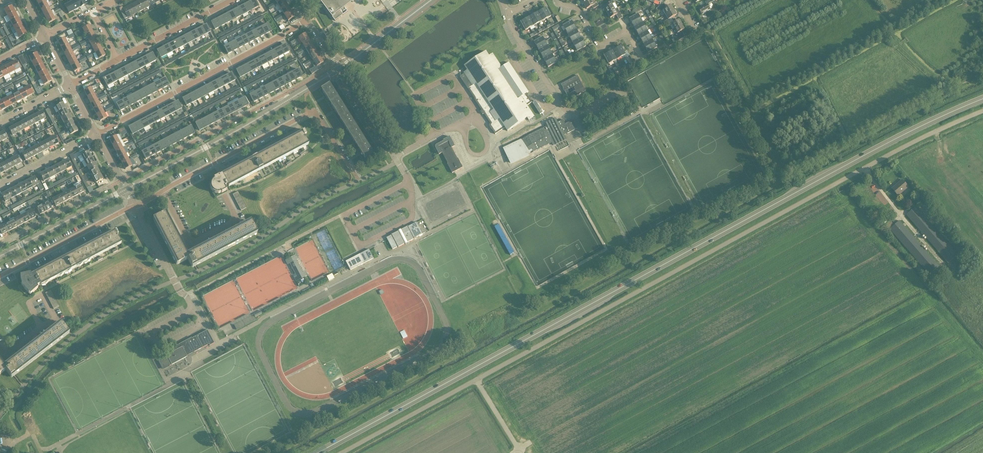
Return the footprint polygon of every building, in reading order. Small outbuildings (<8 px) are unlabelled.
[(80,7),(76,0),(71,3),(75,10),(80,7)] [(143,0),(139,0),(136,2),(141,11),(147,7),(143,0)] [(249,2),(253,9),(258,6),(255,0),(254,0),(249,2)] [(284,0),(282,0),(277,3),(281,9),(287,5),(284,0)] [(335,21),(348,11),(343,5),(350,0),(320,0),(335,21)] [(584,4),(587,9),(592,6),(593,9),(599,6),(597,3),(595,4),(593,0),(592,0),(584,4)] [(655,1),(660,3),(658,8),(656,9),(658,12),(661,11),(660,9),(664,5),(663,3),(665,0),(664,0),(655,0),(655,1)] [(698,8),(702,15),(711,10),(708,5),(718,0),(705,0),(699,3),(701,7),(698,8)] [(615,9),(612,5),(616,3),(614,1),(609,3),(610,6),(605,9),(608,14),(615,9)] [(46,2),(39,5),(42,11),(49,8),(46,2)] [(136,2),(129,5),(134,14),(141,11),(136,2)] [(253,9),(249,2),(244,5),(248,12),(253,9)] [(75,10),(71,3),(65,6),(69,13),(75,10)] [(122,7),(119,9),(124,19),(127,17),(128,18),(134,14),(129,5),(123,8),(122,7)] [(244,5),(238,8),(242,15),(248,12),(244,5)] [(287,5),(281,9),(284,15),(291,11),(287,5)] [(666,9),(664,5),(660,9),(661,11),(661,12),(663,10),(666,15),(674,10),(671,6),(666,9)] [(7,16),(15,12),(12,6),(4,10),(7,16)] [(56,9),(58,13),(60,18),(64,16),(62,11),(61,11),(60,7),(56,9)] [(49,8),(42,11),(45,17),(52,14),(49,8)] [(242,15),(238,8),(233,11),(237,18),(242,15)] [(547,8),(542,10),(547,19),(551,16),(547,8)] [(615,9),(608,14),(610,18),(616,15),(619,20),(623,18),(618,8),(615,9)] [(52,14),(45,17),(49,24),(55,20),(53,16),(58,13),(56,9),(53,11),(54,13),(52,14)] [(547,19),(542,10),(538,12),(543,21),(547,19)] [(674,10),(666,15),(668,19),(666,21),(668,23),(673,20),(671,18),(677,15),(676,14),(677,14),(677,13),(676,10),(675,10),(674,10)] [(237,18),(233,11),(228,14),(231,21),(237,18)] [(291,11),(284,15),(288,21),(295,17),(291,11)] [(18,17),(15,12),(7,16),(10,21),(18,17)] [(543,21),(538,12),(534,15),(539,23),(543,21)] [(228,14),(222,16),(226,23),(231,21),(228,14)] [(632,23),(641,18),(638,14),(629,19),(632,23)] [(539,23),(534,15),(530,17),(534,26),(539,23)] [(226,23),(222,16),(217,19),(221,26),(226,23)] [(21,23),(18,17),(10,21),(13,27),(21,23)] [(534,26),(530,17),(525,19),(530,28),(534,26)] [(641,18),(632,23),(634,27),(643,22),(641,18)] [(221,26),(217,19),(211,22),(215,29),(221,26)] [(530,28),(525,19),(521,22),(526,30),(530,28)] [(674,23),(673,20),(668,23),(669,26),(672,24),(675,29),(682,25),(680,20),(674,23)] [(566,30),(574,26),(572,21),(563,26),(566,30)] [(645,27),(643,22),(634,27),(637,31),(645,27)] [(21,23),(13,27),(16,32),(24,28),(21,23)] [(262,27),(266,34),(267,33),(271,31),(267,24),(262,27)] [(86,35),(93,31),(89,25),(83,28),(86,35)] [(201,28),(204,35),(210,32),(206,25),(201,28)] [(682,25),(675,29),(677,33),(674,35),(671,37),(672,40),(676,38),(681,35),(680,32),(685,29),(682,25)] [(577,30),(574,26),(566,30),(568,35),(577,30)] [(262,27),(259,28),(257,30),(260,37),(266,34),(262,27)] [(648,31),(645,27),(637,31),(639,36),(648,31)] [(24,28),(16,32),(19,38),(27,34),(24,28)] [(201,28),(195,31),(199,38),(204,35),(201,28)] [(71,29),(66,32),(70,39),(75,37),(71,29)] [(257,30),(251,32),(255,40),(260,37),(257,30)] [(579,34),(577,30),(568,35),(570,39),(579,34)] [(89,41),(96,37),(93,31),(86,35),(88,38),(87,38),(86,39),(86,40),(87,42),(89,41)] [(195,31),(190,33),(194,40),(199,38),(195,31)] [(650,35),(648,31),(639,36),(641,40),(650,35)] [(250,42),(255,40),(251,32),(246,35),(250,42)] [(190,33),(185,36),(188,43),(194,40),(190,33)] [(245,36),(244,33),(239,35),(241,38),(244,45),(250,42),(246,35),(245,36)] [(302,43),(308,39),(305,33),(298,37),(302,43)] [(581,38),(579,34),(570,39),(573,43),(581,38)] [(652,39),(650,35),(641,40),(644,44),(652,39)] [(185,36),(179,39),(183,46),(188,43),(185,36)] [(99,43),(96,37),(89,41),(92,47),(99,43)] [(537,46),(546,41),(543,37),(534,42),(537,46)] [(61,48),(68,44),(65,38),(58,41),(61,48)] [(241,38),(235,41),(239,48),(244,45),(241,38)] [(584,42),(581,38),(573,43),(575,47),(584,42)] [(183,46),(179,39),(174,42),(178,49),(183,46)] [(308,39),(302,43),(306,49),(312,45),(308,39)] [(655,44),(652,39),(644,44),(646,48),(655,44)] [(235,41),(230,44),(234,51),(239,48),(235,41)] [(546,41),(537,46),(539,50),(548,46),(546,41)] [(178,49),(174,42),(169,45),(172,52),(178,49)] [(586,47),(584,42),(575,47),(577,52),(586,47)] [(92,52),(93,54),(95,53),(102,49),(99,43),(92,47),(94,50),(92,51),(92,52)] [(71,50),(68,44),(61,48),(65,54),(71,50)] [(234,51),(230,44),(224,47),(228,54),(234,51)] [(285,44),(280,47),(283,54),(289,52),(285,44)] [(655,44),(646,48),(648,53),(657,48),(655,44)] [(169,45),(163,48),(167,54),(172,52),(169,45)] [(312,45),(306,49),(309,55),(316,51),(312,45)] [(548,46),(539,50),(541,55),(550,50),(548,46)] [(621,46),(617,48),(622,57),(626,55),(626,54),(628,53),(627,51),(625,52),(621,46)] [(280,47),(274,50),(278,57),(283,54),(280,47)] [(167,54),(163,48),(158,50),(161,57),(167,54)] [(622,57),(617,48),(613,51),(618,60),(622,57)] [(95,53),(97,56),(99,59),(105,55),(102,49),(95,53)] [(552,49),(550,50),(541,55),(544,59),(552,54),(555,53),(552,49)] [(30,60),(38,56),(37,53),(35,53),(33,50),(26,54),(29,60),(30,59),(30,60)] [(74,56),(71,50),(65,54),(68,60),(74,56)] [(274,50),(269,53),(273,60),(278,57),(274,50)] [(319,56),(316,51),(309,55),(313,60),(319,56)] [(613,51),(609,53),(613,62),(618,60),(613,51)] [(468,71),(460,77),(475,99),(474,99),(482,110),(480,111),(483,115),(484,114),(490,123),(489,126),(491,129),(492,129),(495,134),(505,128),(508,131),(528,118),(529,121),(535,117),(527,106),(532,102),(526,94),(529,92),(509,63),(502,68),(493,55),(490,57),(486,52),(465,66),(468,71)] [(152,53),(147,56),(150,63),(156,60),(152,53)] [(273,60),(269,53),(264,56),(267,63),(273,60)] [(613,62),(609,53),(604,56),(609,64),(613,62)] [(555,58),(552,54),(544,59),(546,63),(555,58)] [(38,56),(30,60),(34,66),(42,62),(38,56)] [(74,56),(68,60),(71,66),(78,62),(74,56)] [(150,63),(147,56),(141,59),(145,66),(150,63)] [(267,63),(264,56),(258,59),(262,66),(267,63)] [(323,62),(319,56),(313,60),(317,66),(323,62)] [(557,63),(555,58),(546,63),(548,68),(557,63)] [(145,66),(141,59),(136,62),(140,69),(145,66)] [(258,59),(253,62),(257,69),(262,66),(258,59)] [(11,63),(15,71),(20,68),(16,60),(11,63)] [(42,62),(34,66),(37,72),(45,68),(42,62)] [(81,68),(78,62),(71,66),(74,72),(81,68)] [(136,62),(131,65),(134,71),(140,69),(136,62)] [(257,69),(253,62),(248,64),(251,71),(257,69)] [(11,63),(5,66),(9,74),(15,71),(11,63)] [(251,71),(248,64),(242,67),(246,74),(251,71)] [(131,65),(125,67),(129,74),(134,71),(131,65)] [(5,66),(0,69),(0,70),(4,77),(9,74),(5,66)] [(129,74),(125,67),(120,70),(124,77),(129,74)] [(246,74),(242,67),(237,70),(241,77),(246,74)] [(45,68),(37,72),(40,79),(48,74),(45,68)] [(293,72),(296,79),(302,76),(298,69),(293,72)] [(120,70),(115,73),(118,80),(124,77),(120,70)] [(296,79),(293,72),(292,70),(286,73),(287,75),(291,82),(296,79)] [(115,73),(109,76),(113,83),(118,80),(115,73)] [(226,76),(230,83),(235,80),(231,73),(226,76)] [(52,81),(48,74),(40,79),(44,85),(52,81)] [(287,75),(282,78),(286,85),(291,82),(287,75)] [(578,75),(561,84),(570,100),(586,91),(578,75)] [(113,83),(109,76),(104,79),(107,86),(113,83)] [(226,76),(220,79),(224,86),(230,83),(226,76)] [(160,81),(164,88),(169,85),(165,78),(160,81)] [(286,85),(282,78),(277,81),(280,88),(286,85)] [(220,79),(215,82),(219,89),(224,86),(220,79)] [(160,81),(155,84),(158,91),(164,88),(160,81)] [(277,81),(271,83),(275,90),(280,88),(277,81)] [(219,89),(215,82),(210,84),(214,92),(219,89)] [(275,90),(271,83),(266,86),(270,93),(275,90)] [(158,91),(155,84),(149,87),(153,94),(158,91)] [(210,84),(204,87),(208,94),(214,92),(210,84)] [(252,86),(251,84),(243,88),(247,95),(249,93),(247,89),(252,86)] [(331,103),(339,98),(336,92),(337,91),(336,89),(334,90),(330,84),(322,89),(331,103)] [(92,90),(96,88),(95,85),(87,89),(84,91),(87,97),(94,94),(92,90)] [(29,86),(24,89),(28,97),(34,94),(29,86)] [(266,86),(261,89),(264,96),(270,93),(266,86)] [(153,94),(149,87),(144,90),(147,96),(153,94)] [(204,87),(199,90),(203,97),(208,94),(204,87)] [(24,89),(18,92),(22,99),(28,97),(24,89)] [(264,96),(261,89),(255,92),(259,99),(264,96)] [(147,96),(144,90),(138,92),(142,99),(147,96)] [(203,97),(199,90),(194,93),(197,100),(203,97)] [(18,92),(13,95),(17,102),(22,99),(18,92)] [(138,92),(133,95),(137,102),(142,99),(138,92)] [(259,99),(255,92),(250,95),(254,102),(259,99)] [(194,93),(188,96),(192,103),(197,100),(194,93)] [(98,96),(98,95),(95,96),(94,94),(87,97),(90,103),(97,100),(99,98),(98,96)] [(17,102),(13,95),(7,98),(11,105),(17,102)] [(133,95),(128,98),(131,105),(137,102),(133,95)] [(192,103),(188,96),(183,99),(184,100),(182,101),(184,107),(186,105),(187,106),(192,103)] [(7,98),(2,100),(6,108),(11,105),(7,98)] [(128,98),(122,101),(126,108),(131,105),(128,98)] [(239,101),(243,108),(248,105),(245,98),(239,101)] [(339,98),(331,103),(340,117),(348,112),(344,106),(346,105),(344,103),(343,104),(339,98)] [(100,106),(98,102),(97,100),(90,103),(94,109),(100,106)] [(126,108),(122,101),(117,104),(121,111),(126,108)] [(177,101),(172,104),(176,111),(181,108),(177,101)] [(243,108),(239,101),(234,103),(237,110),(243,108)] [(58,112),(66,108),(63,103),(55,107),(58,112)] [(234,103),(228,106),(232,113),(237,110),(234,103)] [(172,104),(167,107),(170,114),(176,111),(172,104)] [(103,112),(100,106),(94,109),(97,115),(103,112)] [(228,106),(223,109),(227,116),(232,113),(228,106)] [(167,107),(161,110),(165,117),(170,114),(167,107)] [(69,114),(66,108),(58,112),(61,118),(69,114)] [(221,110),(218,112),(221,119),(227,116),(223,109),(222,108),(220,109),(221,110)] [(165,117),(161,110),(156,113),(160,120),(165,117)] [(42,111),(37,114),(40,121),(46,118),(42,111)] [(103,112),(97,115),(100,121),(107,118),(103,112)] [(221,119),(218,112),(212,115),(216,122),(221,119)] [(348,112),(340,117),(349,131),(357,126),(353,120),(355,119),(353,117),(352,118),(348,112)] [(156,113),(151,116),(154,123),(160,120),(156,113)] [(37,114),(31,117),(35,124),(40,121),(37,114)] [(72,119),(69,114),(61,118),(64,123),(72,119)] [(216,122),(212,115),(207,118),(211,125),(216,122)] [(151,116),(145,118),(149,126),(154,123),(151,116)] [(31,117),(26,120),(29,127),(35,124),(31,117)] [(149,126),(145,118),(140,121),(144,128),(149,126)] [(211,125),(207,118),(201,120),(205,127),(211,125)] [(67,129),(75,125),(72,119),(64,123),(67,129)] [(521,140),(503,149),(506,154),(510,163),(528,154),(528,153),(530,152),(529,150),(532,149),(533,152),(552,143),(553,146),(555,145),(566,139),(567,139),(565,135),(578,129),(574,120),(565,124),(563,120),(558,122),(556,119),(545,124),(546,127),(528,136),(522,140),(521,140)] [(29,127),(26,120),(20,123),(24,130),(29,127)] [(205,127),(201,120),(196,123),(200,130),(205,127)] [(144,128),(140,121),(135,124),(138,131),(144,128)] [(24,130),(20,123),(15,126),(18,132),(24,130)] [(138,131),(135,124),(129,127),(133,134),(138,131)] [(61,133),(58,134),(62,141),(64,139),(62,135),(68,131),(70,135),(78,131),(75,125),(67,129),(61,133)] [(18,132),(15,126),(9,129),(13,135),(18,132)] [(191,126),(185,129),(189,136),(194,133),(191,126)] [(361,132),(357,126),(349,131),(357,145),(366,140),(362,134),(363,133),(362,131),(361,132)] [(185,129),(180,132),(184,139),(189,136),(185,129)] [(210,185),(210,186),(210,187),(210,188),(211,189),(211,190),(212,190),(212,191),(213,191),(213,192),(214,192),(215,193),(216,193),(217,193),(218,193),(219,193),(220,193),(221,193),(221,192),(221,193),(227,190),(225,187),(308,143),(304,136),(306,135),(307,136),(304,130),(214,178),(214,179),(213,179),(212,180),(211,181),(211,182),(210,183),(210,184),(210,185)] [(184,139),(180,132),(174,135),(178,142),(184,139)] [(178,142),(174,135),(169,138),(173,145),(178,142)] [(55,136),(50,139),(53,146),(59,143),(55,136)] [(113,145),(119,142),(116,136),(109,139),(113,145)] [(435,146),(435,147),(435,148),(439,155),(442,153),(448,164),(447,164),(452,173),(463,168),(458,158),(457,159),(452,148),(455,146),(450,137),(443,140),(444,141),(436,145),(435,146)] [(173,145),(169,138),(164,140),(168,147),(173,145)] [(50,139),(44,142),(48,149),(53,146),(50,139)] [(164,140),(158,143),(162,150),(168,147),(164,140)] [(369,146),(366,140),(357,145),(366,159),(375,154),(371,148),(372,147),(371,145),(369,146)] [(44,142),(39,145),(42,152),(48,149),(44,142)] [(122,148),(119,142),(113,145),(116,151),(122,148)] [(158,143),(153,146),(157,153),(162,150),(158,143)] [(42,152),(39,145),(33,148),(37,154),(42,152)] [(12,155),(18,152),(15,146),(9,149),(12,155)] [(153,146),(148,149),(151,156),(157,153),(153,146)] [(37,154),(33,148),(28,151),(31,157),(37,154)] [(126,154),(122,148),(116,151),(119,157),(126,154)] [(151,156),(148,149),(142,152),(146,159),(151,156)] [(31,157),(28,151),(22,154),(26,160),(31,157)] [(84,161),(91,157),(89,151),(81,155),(84,161)] [(126,154),(119,157),(122,163),(129,160),(126,154)] [(17,156),(12,159),(15,166),(21,163),(17,156)] [(94,162),(91,157),(84,161),(87,166),(94,162)] [(15,166),(12,159),(6,162),(10,169),(15,166)] [(68,159),(62,162),(66,170),(72,167),(68,159)] [(132,166),(129,160),(122,163),(125,170),(132,166)] [(6,162),(1,165),(4,171),(10,169),(6,162)] [(66,170),(62,162),(57,165),(60,173),(66,170)] [(97,168),(94,162),(87,166),(90,172),(97,168)] [(57,165),(51,168),(55,175),(60,173),(57,165)] [(51,168),(46,171),(50,178),(55,175),(51,168)] [(97,168),(90,172),(93,177),(100,173),(97,168)] [(50,178),(46,171),(40,174),(44,181),(50,178)] [(100,173),(93,177),(96,183),(103,179),(100,173)] [(75,188),(78,195),(84,192),(80,185),(78,182),(81,181),(78,175),(75,177),(78,182),(73,185),(74,188),(75,188)] [(44,189),(40,181),(38,182),(35,177),(29,180),(33,187),(37,185),(40,191),(42,190),(44,189)] [(29,180),(24,183),(28,190),(33,187),(29,180)] [(892,188),(898,196),(908,187),(902,180),(892,188)] [(28,190),(24,183),(18,186),(22,193),(28,190)] [(18,186),(13,188),(17,196),(22,193),(18,186)] [(13,188),(7,191),(11,198),(17,196),(13,188)] [(75,188),(74,188),(69,190),(73,197),(78,195),(75,188)] [(69,190),(63,193),(67,200),(73,197),(69,190)] [(11,198),(7,191),(2,194),(5,201),(11,198)] [(63,193),(58,196),(61,203),(67,200),(63,193)] [(61,203),(58,196),(52,199),(56,206),(61,203)] [(924,200),(920,203),(924,209),(928,205),(924,200)] [(48,202),(42,205),(46,212),(51,209),(48,202)] [(46,212),(42,205),(36,208),(40,215),(46,212)] [(30,208),(25,210),(26,213),(30,220),(36,217),(32,211),(35,209),(33,206),(30,208)] [(958,255),(947,243),(916,206),(906,215),(937,251),(948,264),(958,255)] [(26,213),(21,216),(25,223),(30,220),(26,213)] [(184,252),(164,213),(154,218),(178,264),(188,259),(191,266),(256,232),(251,222),(200,249),(198,245),(184,252)] [(21,216),(15,219),(19,226),(25,223),(21,216)] [(15,219),(10,222),(13,229),(19,226),(15,219)] [(424,231),(428,228),(424,219),(419,221),(424,231)] [(929,274),(939,266),(899,220),(894,225),(890,221),(886,225),(889,229),(929,274)] [(13,229),(10,222),(4,225),(8,232),(13,229)] [(393,249),(398,247),(399,247),(398,247),(405,244),(406,244),(405,243),(407,242),(407,243),(408,243),(407,242),(414,239),(415,239),(414,238),(423,234),(422,233),(421,230),(417,223),(417,222),(408,227),(408,226),(401,230),(401,229),(401,230),(399,231),(398,231),(399,231),(392,235),(392,234),(392,235),(387,238),(388,240),(393,249)] [(514,253),(498,224),(494,227),(510,255),(514,253)] [(30,274),(20,276),(22,283),(24,282),(25,285),(23,286),(23,287),(29,293),(32,291),(33,293),(38,288),(37,286),(121,242),(115,231),(69,256),(70,257),(66,259),(65,258),(66,257),(35,273),(35,274),(32,276),(30,274)] [(346,261),(351,270),(374,258),(369,249),(346,261)] [(296,256),(286,261),(288,265),(290,264),(296,276),(294,277),(296,281),(306,276),(304,272),(302,273),(296,261),(298,260),(296,256)] [(957,273),(966,265),(962,260),(952,267),(957,273)] [(967,266),(958,274),(963,279),(972,271),(967,266)] [(0,362),(0,375),(6,371),(11,377),(69,332),(62,323),(17,358),(14,355),(1,364),(0,362)] [(207,330),(185,341),(175,346),(177,349),(166,355),(168,357),(165,358),(159,361),(163,369),(169,366),(187,356),(186,355),(194,351),(195,353),(209,345),(210,345),(214,343),(207,330)]
